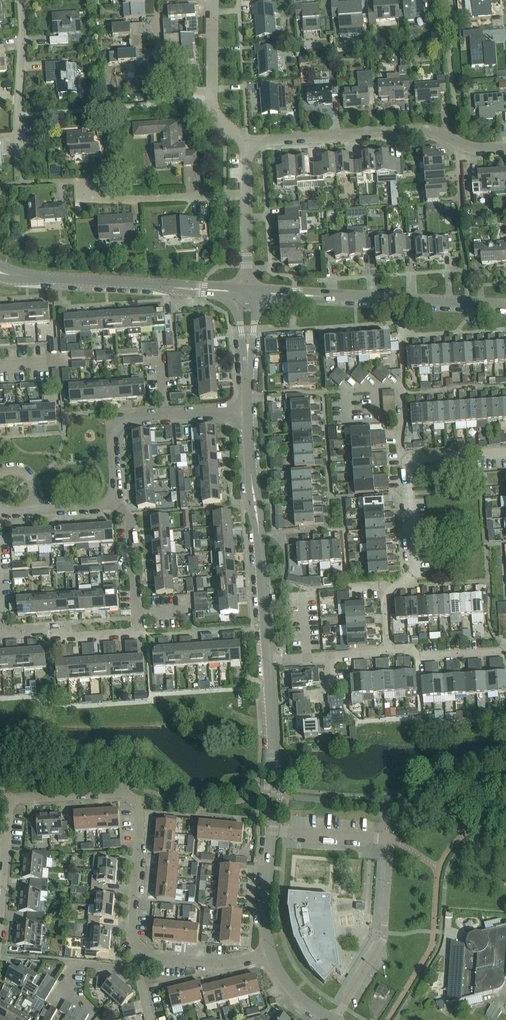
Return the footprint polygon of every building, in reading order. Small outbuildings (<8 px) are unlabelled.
[(124,18),(136,17),(140,17),(146,17),(146,12),(145,0),(123,0),(124,18)] [(338,5),(338,0),(331,1),(332,18),(339,17),(339,28),(363,27),(361,2),(361,3),(338,5)] [(375,0),(374,0),(375,9),(369,9),(369,7),(368,7),(370,24),(376,23),(376,19),(398,18),(397,0),(382,1),(382,0),(378,0),(378,1),(375,2),(375,0)] [(433,0),(409,0),(404,1),(404,0),(403,0),(404,20),(414,19),(414,16),(434,15),(433,0)] [(500,0),(465,0),(471,0),(473,18),(474,17),(492,15),(492,14),(491,14),(490,3),(499,2),(499,4),(501,4),(500,0)] [(303,7),(302,3),(295,3),(297,20),(302,20),(303,31),(321,30),(320,15),(319,5),(318,6),(303,7)] [(278,13),(278,4),(249,6),(252,6),(253,12),(255,12),(255,20),(257,20),(257,25),(256,25),(257,36),(276,35),(274,13),(278,13)] [(196,17),(195,14),(197,14),(196,7),(200,7),(168,9),(169,20),(186,19),(186,25),(185,25),(186,28),(187,34),(192,34),(198,34),(197,17),(196,17)] [(68,43),(67,33),(80,32),(79,13),(53,15),(54,34),(61,33),(61,37),(50,38),(51,44),(68,43)] [(135,24),(112,26),(113,36),(130,35),(131,51),(142,50),(141,35),(140,35),(139,31),(141,31),(143,31),(143,24),(145,24),(141,24),(135,24)] [(450,40),(449,29),(438,30),(439,40),(450,40)] [(193,40),(192,34),(187,34),(164,35),(165,47),(182,45),(182,52),(181,52),(182,55),(183,61),(194,61),(193,44),(192,44),(191,41),(193,40)] [(470,37),(472,67),(485,66),(485,67),(496,66),(494,44),(484,44),(483,37),(485,37),(485,36),(470,37)] [(268,49),(268,44),(255,45),(256,51),(258,50),(258,59),(259,59),(260,64),(259,64),(260,75),(279,74),(277,51),(282,51),(281,48),(268,49)] [(150,51),(150,50),(142,50),(131,51),(118,52),(119,62),(136,61),(137,78),(148,77),(147,61),(146,61),(145,57),(147,57),(146,51),(150,51)] [(404,100),(404,97),(410,97),(409,87),(408,74),(407,55),(400,55),(401,67),(399,67),(399,75),(387,76),(388,80),(379,81),(379,89),(380,98),(396,97),(396,100),(404,100)] [(65,65),(64,62),(45,63),(47,83),(58,82),(59,96),(59,97),(59,92),(78,91),(76,64),(65,65)] [(369,106),(368,93),(373,93),(373,80),(372,72),(357,73),(358,88),(337,90),(338,95),(344,95),(344,102),(344,104),(344,108),(354,107),(353,106),(358,106),(358,107),(369,106)] [(416,103),(440,101),(440,93),(446,93),(445,77),(438,77),(438,84),(415,85),(416,103)] [(315,81),(315,86),(307,86),(308,104),(324,102),(324,105),(332,105),(332,96),(338,96),(338,95),(337,90),(337,80),(315,81)] [(271,87),(271,82),(258,83),(258,89),(260,89),(261,97),(262,97),(262,102),(261,102),(262,114),(281,112),(279,90),(285,89),(284,86),(271,87)] [(502,96),(502,94),(474,96),(475,109),(479,109),(480,120),(496,119),(495,108),(502,108),(503,111),(503,109),(505,109),(505,95),(502,96)] [(177,145),(177,138),(183,138),(182,125),(177,125),(177,121),(133,124),(134,136),(151,135),(152,149),(155,149),(156,168),(166,167),(165,164),(184,163),(184,166),(199,165),(198,152),(186,152),(185,145),(177,145)] [(87,135),(86,130),(82,130),(82,132),(68,133),(68,132),(69,149),(71,149),(72,156),(99,155),(99,146),(98,146),(98,145),(94,146),(93,130),(92,130),(93,135),(87,135)] [(420,163),(425,162),(426,170),(445,169),(444,169),(443,159),(446,159),(445,155),(444,155),(436,155),(436,150),(436,149),(420,151),(416,151),(417,160),(420,163)] [(389,153),(389,155),(379,155),(379,153),(376,153),(376,154),(375,154),(375,155),(377,174),(390,173),(391,176),(397,175),(396,160),(390,161),(389,153)] [(366,156),(366,154),(362,154),(362,155),(362,163),(356,163),(357,179),(364,179),(364,175),(377,174),(375,155),(366,156)] [(339,158),(339,155),(336,156),(336,157),(337,176),(351,176),(351,180),(357,179),(356,163),(350,164),(350,156),(349,156),(349,157),(339,158)] [(326,159),(325,156),(322,157),(322,158),(321,158),(322,165),(316,166),(317,182),(324,182),(323,177),(337,176),(336,157),(335,157),(335,158),(326,159)] [(300,161),(299,158),(296,158),(296,159),(295,160),(296,161),(297,187),(298,185),(298,183),(311,182),(317,182),(316,166),(310,166),(310,159),(309,159),(309,160),(300,161)] [(286,162),(286,159),(282,159),(282,160),(282,168),(277,169),(277,168),(276,168),(277,185),(278,185),(278,184),(283,184),(283,186),(285,188),(297,187),(296,161),(286,162)] [(445,169),(426,170),(427,184),(446,183),(446,182),(445,182),(444,173),(447,173),(446,169),(445,169)] [(492,171),(493,192),(505,191),(505,170),(492,171)] [(493,192),(492,171),(478,172),(478,179),(472,180),(473,195),(480,195),(480,192),(493,192)] [(446,183),(427,184),(428,198),(423,198),(424,204),(440,203),(439,197),(447,197),(447,196),(446,196),(445,187),(448,186),(447,183),(446,183)] [(66,205),(43,206),(43,201),(29,202),(30,222),(31,222),(32,229),(44,228),(43,221),(44,221),(66,219),(66,205)] [(302,213),(286,214),(286,220),(278,220),(279,221),(280,221),(281,230),(278,231),(278,234),(279,234),(279,235),(281,234),(299,233),(308,233),(306,213),(302,213)] [(134,242),(133,227),(133,217),(99,219),(100,240),(111,239),(112,244),(134,242)] [(182,241),(200,239),(199,219),(181,220),(181,218),(163,219),(164,237),(177,237),(177,235),(181,234),(182,241)] [(369,251),(368,233),(362,233),(362,228),(348,229),(349,238),(350,257),(360,257),(360,259),(363,259),(363,258),(364,258),(363,250),(369,250),(369,251)] [(409,252),(408,234),(403,234),(403,233),(401,230),(396,231),(394,233),(394,239),(389,240),(391,259),(400,258),(400,261),(403,260),(403,259),(404,259),(403,251),(409,251),(409,252)] [(391,259),(389,240),(375,241),(375,232),(368,233),(369,251),(369,250),(375,249),(376,261),(377,261),(377,260),(387,259),(387,261),(390,261),(390,260),(391,260),(391,259)] [(431,260),(429,242),(424,242),(423,234),(421,232),(416,232),(415,234),(408,234),(409,252),(410,252),(410,251),(415,250),(416,262),(417,262),(417,261),(427,260),(427,263),(430,262),(430,261),(431,261),(431,260)] [(282,248),(300,247),(299,233),(281,234),(282,244),(279,244),(279,248),(280,248),(282,248)] [(335,235),(328,236),(329,252),(335,252),(336,260),(336,258),(346,258),(346,260),(350,260),(349,259),(350,259),(350,257),(349,238),(335,239),(335,235)] [(438,241),(429,242),(431,260),(440,259),(440,262),(444,261),(443,260),(444,260),(444,253),(449,252),(449,253),(450,253),(448,236),(442,237),(442,241),(438,241)] [(481,244),(481,241),(474,242),(475,258),(482,258),(482,264),(496,264),(494,243),(481,244)] [(505,263),(505,242),(494,243),(496,264),(505,263)] [(301,260),(301,256),(300,247),(282,248),(282,258),(280,258),(280,261),(281,261),(281,262),(289,261),(289,267),(306,266),(305,266),(305,260),(301,260)] [(36,306),(37,324),(50,323),(49,305),(36,306)] [(24,325),(37,324),(36,306),(23,307),(24,325)] [(12,325),(24,325),(23,307),(11,308),(12,325)] [(12,325),(11,308),(0,309),(0,326),(12,325)] [(165,317),(165,310),(152,311),(153,328),(166,327),(166,333),(173,332),(172,316),(165,317)] [(141,329),(153,328),(152,311),(139,312),(141,329)] [(129,336),(141,335),(141,329),(139,312),(127,313),(128,330),(129,336)] [(110,337),(110,331),(116,331),(115,313),(102,314),(103,332),(104,332),(104,337),(110,337)] [(116,331),(128,330),(127,313),(115,313),(116,331)] [(91,332),(103,332),(102,314),(90,315),(91,332)] [(79,333),(91,332),(90,315),(77,316),(79,333)] [(79,333),(77,316),(65,317),(66,334),(76,333),(79,333)] [(196,337),(213,335),(212,322),(195,323),(196,337)] [(370,356),(380,355),(379,333),(373,333),(374,336),(368,336),(370,356)] [(384,335),(384,333),(379,333),(380,355),(391,354),(390,335),(384,335)] [(362,337),(362,334),(357,335),(359,357),(370,356),(368,336),(362,337)] [(495,363),(505,363),(504,343),(505,343),(504,334),(499,335),(499,344),(494,344),(495,363)] [(197,349),(214,348),(213,335),(196,337),(197,349)] [(348,357),(359,357),(357,335),(352,335),(352,338),(346,338),(348,357)] [(484,364),(495,363),(494,344),(493,335),(488,335),(488,344),(483,345),(484,364)] [(326,359),(337,358),(336,336),(330,337),(331,339),(325,340),(326,359)] [(341,338),(341,336),(336,336),(337,358),(348,357),(346,338),(341,338)] [(462,366),(473,365),(472,345),(472,336),(466,337),(467,346),(461,346),(462,366)] [(473,365),(484,364),(483,345),(482,336),(477,336),(478,345),(472,345),(473,365)] [(452,366),(462,366),(461,346),(461,337),(455,338),(456,346),(450,347),(452,366)] [(441,367),(452,366),(450,347),(450,338),(445,338),(445,347),(440,348),(441,367)] [(419,369),(430,368),(429,348),(428,339),(423,340),(424,349),(418,349),(419,369)] [(430,368),(441,367),(440,348),(439,339),(434,339),(434,348),(429,348),(430,368)] [(408,369),(419,369),(418,349),(417,340),(412,340),(413,349),(407,350),(408,369)] [(306,347),(306,341),(286,342),(287,353),(307,352),(316,352),(315,346),(306,347)] [(197,361),(215,360),(214,348),(197,349),(197,361)] [(307,358),(307,352),(287,353),(288,364),(307,363),(316,362),(316,357),(307,358)] [(198,373),(216,372),(215,360),(197,361),(198,373)] [(308,368),(307,363),(288,364),(289,375),(308,373),(308,374),(317,373),(317,368),(308,368)] [(387,378),(390,374),(380,365),(377,370),(387,378)] [(365,380),(369,375),(360,366),(355,371),(365,380)] [(344,381),(348,376),(338,368),(334,373),(344,381)] [(382,383),(387,378),(377,370),(372,375),(382,383)] [(361,385),(365,380),(355,371),(351,376),(361,385)] [(199,386),(217,384),(216,372),(198,373),(199,386)] [(308,379),(308,374),(308,373),(289,375),(289,386),(318,384),(317,379),(308,379)] [(339,386),(344,381),(334,373),(329,377),(339,386)] [(138,382),(137,377),(132,377),(132,382),(133,399),(146,398),(145,381),(138,382)] [(121,400),(133,399),(132,382),(119,383),(121,400)] [(108,401),(121,400),(119,383),(107,384),(108,401)] [(96,402),(108,401),(107,384),(95,385),(96,402)] [(200,399),(217,397),(217,384),(199,386),(200,399)] [(71,404),(83,403),(82,385),(69,386),(71,404)] [(83,403),(96,402),(95,385),(82,385),(83,403)] [(505,420),(505,391),(502,392),(503,401),(498,401),(499,420),(505,420)] [(488,421),(499,420),(498,401),(497,392),(492,392),(492,401),(487,402),(488,421)] [(466,423),(477,422),(476,402),(475,393),(470,394),(471,403),(465,403),(466,423)] [(477,422),(488,421),(487,402),(486,393),(481,393),(482,402),(476,402),(477,422)] [(287,402),(291,402),(291,413),(311,412),(320,411),(319,406),(310,407),(310,401),(304,401),(304,395),(300,394),(287,395),(287,402)] [(455,423),(466,423),(465,403),(465,394),(459,395),(460,404),(454,404),(455,423)] [(445,424),(455,423),(454,404),(454,395),(448,395),(449,404),(444,405),(443,405),(445,424)] [(423,426),(434,425),(433,405),(432,396),(427,397),(427,406),(422,406),(423,426)] [(434,425),(445,424),(443,405),(444,405),(443,396),(438,396),(438,405),(433,405),(434,425)] [(412,426),(423,426),(422,406),(421,397),(416,398),(417,406),(411,407),(412,426)] [(276,403),(269,404),(270,414),(281,413),(281,406),(277,406),(276,403)] [(44,424),(57,423),(56,406),(43,407),(44,424)] [(31,425),(44,424),(43,407),(30,408),(31,425)] [(19,426),(31,425),(30,408),(18,409),(19,426)] [(7,427),(19,426),(18,409),(6,409),(7,427)] [(311,417),(311,412),(291,413),(292,424),(311,422),(311,423),(321,422),(320,417),(311,417)] [(312,428),(311,423),(311,422),(292,424),(293,435),(312,433),(321,433),(321,428),(312,428)] [(199,442),(216,440),(215,427),(198,428),(199,442)] [(370,433),(370,428),(351,429),(351,441),(385,438),(385,432),(370,433)] [(134,446),(151,445),(150,432),(133,433),(134,446)] [(313,439),(312,433),(293,435),(294,445),(313,444),(322,444),(322,438),(313,439)] [(274,438),(271,438),(271,446),(274,446),(280,446),(280,438),(274,438)] [(352,451),(372,450),(371,446),(386,445),(385,438),(351,441),(352,451)] [(193,454),(200,454),(217,453),(216,440),(199,442),(192,442),(193,454)] [(313,450),(313,444),(294,445),(294,456),(314,455),(323,454),(322,449),(313,450)] [(158,456),(157,445),(151,445),(134,446),(135,458),(152,457),(152,456),(158,456)] [(372,454),(372,450),(352,451),(353,462),(387,460),(387,453),(372,454)] [(200,466),(218,465),(217,453),(200,454),(200,466)] [(181,456),(181,455),(176,455),(176,464),(187,463),(186,455),(181,456)] [(314,461),(314,455),(294,456),(295,467),(324,465),(323,460),(314,461)] [(136,471),(153,469),(152,457),(135,458),(136,471)] [(354,473),(373,472),(373,467),(387,466),(387,460),(353,462),(354,473)] [(201,479),(219,477),(218,465),(200,466),(201,479)] [(137,483),(154,482),(153,469),(136,471),(137,483)] [(311,476),(311,470),(291,471),(292,482),(312,481),(321,481),(320,475),(311,476)] [(373,476),(373,472),(354,473),(354,484),(389,481),(388,475),(373,476)] [(202,491),(219,490),(219,477),(201,479),(202,491)] [(312,487),(312,481),(292,482),(293,493),(312,492),(321,491),(321,486),(312,487)] [(355,495),(375,493),(374,489),(389,488),(389,481),(354,484),(355,495)] [(137,496),(155,494),(154,482),(137,483),(137,496)] [(203,504),(210,503),(220,502),(219,490),(202,491),(203,504)] [(313,497),(312,492),(293,493),(294,504),(313,503),(322,502),(322,497),(313,497)] [(138,508),(148,507),(156,507),(155,494),(137,496),(138,508)] [(383,503),(383,497),(364,498),(364,509),(384,508),(393,507),(392,502),(383,503)] [(313,503),(294,504),(294,515),(314,513),(314,514),(323,513),(323,508),(314,508),(313,503)] [(384,513),(384,508),(364,509),(365,520),(385,519),(394,518),(393,513),(384,513)] [(215,527),(232,526),(231,513),(214,514),(215,527)] [(314,519),(314,514),(314,513),(294,515),(295,526),(324,524),(323,518),(314,519)] [(152,531),(170,530),(169,517),(151,519),(152,531)] [(385,524),(385,519),(365,520),(366,531),(385,529),(385,530),(394,529),(394,524),(385,524)] [(101,543),(104,543),(114,542),(113,525),(100,526),(101,543)] [(89,544),(101,543),(100,526),(87,527),(89,544)] [(215,539),(233,538),(232,526),(215,527),(215,539)] [(76,545),(89,544),(87,527),(75,528),(76,545)] [(51,547),(64,546),(63,528),(50,529),(51,547)] [(64,546),(76,545),(75,528),(63,528),(64,546)] [(39,547),(51,547),(50,529),(38,530),(39,547)] [(386,535),(385,530),(385,529),(366,531),(367,541),(386,540),(395,540),(395,534),(386,535)] [(27,548),(39,547),(38,530),(26,531),(27,548)] [(153,544),(170,543),(170,530),(152,531),(153,544)] [(14,549),(24,548),(27,548),(26,531),(13,532),(14,549)] [(331,563),(342,562),(340,533),(335,534),(335,543),(330,543),(329,543),(331,563)] [(320,563),(331,563),(329,543),(330,543),(329,534),(324,535),(324,543),(319,544),(318,544),(320,563)] [(320,563),(318,544),(319,544),(318,535),(313,535),(313,544),(308,545),(309,564),(320,563)] [(308,545),(307,536),(302,536),(303,545),(297,545),(297,550),(291,550),(292,567),(299,566),(299,565),(309,564),(308,545)] [(216,552),(234,550),(233,538),(215,539),(216,552)] [(396,550),(395,545),(386,546),(386,540),(367,541),(367,552),(387,551),(396,550)] [(154,556),(171,555),(170,543),(153,544),(154,556)] [(212,564),(217,564),(234,562),(234,550),(216,552),(211,552),(212,564)] [(387,556),(387,551),(367,552),(368,563),(387,562),(397,561),(396,556),(387,556)] [(178,567),(177,555),(171,555),(154,556),(155,569),(178,567)] [(218,576),(235,575),(234,562),(217,564),(218,576)] [(388,567),(387,562),(368,563),(369,574),(397,572),(397,567),(388,567)] [(156,581),(173,580),(173,579),(178,579),(178,567),(155,569),(156,581)] [(219,589),(236,588),(235,575),(218,576),(219,589)] [(157,594),(174,593),(173,580),(156,581),(157,594)] [(476,595),(471,596),(472,615),(483,614),(481,586),(476,586),(476,595)] [(461,616),(472,615),(471,596),(470,587),(465,587),(466,596),(460,596),(461,616)] [(220,601),(237,600),(236,588),(219,589),(220,601)] [(440,617),(450,617),(449,597),(449,588),(443,589),(444,598),(439,598),(438,598),(440,617)] [(450,617),(461,616),(460,596),(459,588),(454,588),(455,597),(449,597),(450,617)] [(429,618),(440,617),(438,598),(439,598),(438,589),(433,589),(433,598),(428,599),(427,599),(429,618)] [(407,620),(418,619),(417,599),(416,590),(411,591),(412,600),(406,600),(407,620)] [(418,619),(429,618),(427,599),(428,599),(427,590),(422,590),(422,599),(417,599),(418,619)] [(105,610),(118,609),(117,591),(104,592),(105,610)] [(395,601),(396,620),(407,620),(406,600),(406,591),(400,592),(401,601),(395,601)] [(93,611),(105,610),(104,592),(92,593),(93,611)] [(81,611),(93,611),(92,593),(79,594),(81,611)] [(68,612),(81,611),(79,594),(67,595),(68,612)] [(56,613),(68,612),(67,595),(55,596),(56,613)] [(56,613),(55,596),(42,597),(44,616),(50,616),(51,614),(56,613)] [(42,597),(30,598),(31,615),(37,615),(38,617),(44,616),(42,597)] [(18,616),(31,615),(30,598),(17,598),(18,616)] [(221,614),(238,613),(237,600),(220,601),(221,614)] [(365,609),(365,603),(345,604),(346,616),(365,614),(374,614),(374,609),(365,609)] [(205,618),(204,612),(209,611),(208,605),(195,606),(195,612),(197,612),(198,619),(205,618)] [(366,620),(365,614),(346,616),(347,626),(366,625),(375,625),(375,619),(366,620)] [(366,631),(366,625),(347,626),(347,637),(367,636),(376,635),(375,630),(366,631)] [(219,664),(230,663),(228,634),(223,635),(223,644),(218,644),(219,664)] [(234,643),(234,634),(228,634),(230,663),(241,662),(240,643),(234,643)] [(213,645),(212,635),(207,636),(209,664),(219,664),(218,644),(213,645)] [(198,665),(209,664),(207,636),(201,636),(202,646),(197,646),(198,665)] [(367,642),(367,636),(347,637),(348,648),(377,646),(376,641),(367,642)] [(176,666),(187,666),(185,637),(180,637),(180,647),(175,647),(176,666)] [(192,646),(191,637),(185,637),(187,666),(198,665),(197,646),(192,646)] [(170,648),(169,638),(164,639),(166,667),(176,666),(175,647),(170,648)] [(154,668),(166,667),(164,639),(158,639),(159,648),(153,649),(154,668)] [(24,670),(35,669),(34,640),(27,641),(28,650),(23,650),(24,670)] [(39,649),(39,640),(34,640),(35,669),(46,668),(46,661),(49,660),(49,655),(45,655),(45,649),(39,649)] [(138,656),(137,640),(131,641),(133,676),(145,675),(143,656),(138,656)] [(18,651),(17,641),(12,642),(14,670),(24,670),(23,650),(18,651)] [(123,677),(133,676),(131,641),(125,641),(126,657),(121,658),(123,677)] [(3,671),(14,670),(12,642),(6,642),(7,652),(2,652),(3,671)] [(101,678),(112,677),(109,642),(103,643),(104,659),(100,659),(101,678)] [(117,658),(116,642),(109,642),(112,677),(123,677),(121,658),(117,658)] [(95,660),(94,643),(88,644),(90,679),(101,678),(100,659),(95,660)] [(80,680),(90,679),(88,644),(82,644),(83,661),(78,661),(80,680)] [(58,681),(69,680),(66,645),(60,646),(61,662),(56,662),(58,681)] [(74,661),(72,645),(66,645),(69,680),(80,680),(78,661),(74,661)] [(411,672),(410,657),(404,658),(406,692),(407,698),(418,698),(417,691),(416,672),(411,672)] [(395,693),(406,692),(404,658),(397,658),(398,673),(394,673),(395,693)] [(503,658),(496,659),(498,693),(505,692),(505,673),(504,673),(503,658)] [(374,694),(384,693),(382,659),(376,660),(377,674),(372,675),(374,694)] [(390,674),(389,659),(382,659),(384,693),(395,693),(394,673),(390,674)] [(488,693),(498,693),(496,659),(489,659),(490,674),(486,674),(488,693)] [(368,675),(367,660),(361,661),(362,675),(363,695),(374,694),(372,675),(368,675)] [(466,695),(477,694),(474,660),(468,660),(469,675),(465,675),(466,695)] [(482,674),(481,660),(474,660),(477,694),(488,693),(486,674),(482,674)] [(352,696),(363,695),(362,675),(361,661),(354,661),(355,676),(350,676),(352,696)] [(461,676),(460,661),(453,662),(455,696),(466,695),(465,675),(461,676)] [(445,696),(455,696),(453,662),(446,662),(447,677),(443,677),(445,696)] [(423,698),(434,697),(431,663),(425,663),(426,678),(421,678),(423,698)] [(439,677),(438,663),(431,663),(434,697),(445,696),(443,677),(439,677)] [(292,677),(293,690),(304,690),(307,690),(306,687),(308,687),(309,686),(309,684),(319,683),(319,668),(301,669),(302,676),(292,677)] [(305,703),(304,696),(304,690),(293,690),(288,691),(290,708),(297,708),(297,717),(296,717),(311,716),(310,703),(305,703)] [(345,727),(343,697),(328,698),(328,705),(329,705),(330,720),(323,720),(324,735),(335,734),(335,727),(345,727)] [(450,706),(441,707),(442,714),(451,713),(450,706)] [(396,708),(386,709),(386,716),(386,717),(396,717),(396,708)] [(312,723),(311,716),(296,717),(297,728),(304,728),(305,738),(319,737),(319,736),(324,735),(323,720),(317,721),(317,723),(312,723)] [(107,811),(109,829),(120,829),(119,810),(107,811)] [(86,831),(97,830),(96,811),(85,812),(86,831)] [(97,830),(109,829),(107,811),(96,811),(97,830)] [(75,832),(86,831),(85,812),(74,813),(75,823),(75,832)] [(32,843),(43,842),(42,836),(50,836),(49,814),(37,815),(37,827),(32,828),(32,843)] [(62,826),(61,814),(49,814),(50,836),(58,835),(58,841),(69,841),(68,826),(62,826)] [(175,834),(176,833),(176,823),(158,821),(157,833),(175,834)] [(209,842),(210,823),(199,822),(198,841),(209,842)] [(220,843),(222,824),(210,823),(209,842),(220,843)] [(231,844),(233,825),(222,824),(220,843),(231,844)] [(242,845),(244,826),(233,825),(231,844),(242,845)] [(174,845),(175,834),(157,833),(156,844),(174,845)] [(115,842),(109,843),(110,848),(116,848),(121,848),(121,842),(120,840),(115,840),(115,842)] [(173,857),(174,845),(156,844),(155,855),(161,856),(173,857)] [(117,873),(118,862),(106,861),(106,853),(94,854),(94,860),(93,871),(98,871),(117,873)] [(24,856),(23,867),(43,869),(47,869),(48,859),(46,859),(46,858),(24,856)] [(173,857),(161,856),(160,867),(178,868),(179,857),(173,857)] [(239,878),(240,867),(221,866),(220,877),(239,878)] [(43,869),(23,867),(22,878),(42,879),(43,869)] [(177,879),(178,868),(160,867),(159,878),(177,879)] [(116,884),(117,873),(98,871),(97,877),(92,876),(92,881),(91,888),(103,889),(104,883),(116,884)] [(238,889),(239,878),(220,877),(219,888),(238,889)] [(176,890),(177,879),(159,878),(158,889),(176,890)] [(114,907),(115,896),(102,895),(103,889),(91,888),(91,895),(96,895),(95,906),(114,907)] [(237,900),(238,889),(219,888),(218,899),(237,900)] [(175,901),(176,890),(158,889),(157,900),(175,901)] [(40,902),(41,891),(21,890),(20,900),(40,902)] [(296,941),(304,958),(311,970),(312,970),(324,984),(336,971),(341,976),(331,907),(332,906),(333,897),(289,894),(288,909),(289,909),(292,927),(295,941),(296,941)] [(348,908),(356,907),(355,897),(347,898),(348,908)] [(236,911),(237,900),(218,899),(218,910),(236,911)] [(39,913),(40,902),(20,900),(19,911),(39,913)] [(113,918),(114,907),(95,906),(94,916),(89,916),(88,922),(100,923),(100,917),(113,918)] [(241,923),(242,912),(236,911),(218,910),(223,911),(223,921),(241,923)] [(78,921),(79,913),(70,912),(69,920),(78,921)] [(240,934),(241,923),(223,921),(222,933),(240,934)] [(110,941),(111,930),(99,929),(100,923),(88,922),(88,929),(87,939),(92,940),(110,941)] [(164,942),(166,923),(155,922),(153,941),(164,942)] [(42,936),(43,926),(40,925),(18,923),(17,934),(37,936),(42,936)] [(175,943),(177,924),(166,923),(164,942),(175,943)] [(186,944),(188,926),(177,924),(175,943),(186,944)] [(197,945),(198,943),(199,927),(188,926),(186,944),(197,945)] [(474,933),(472,934),(468,938),(466,942),(467,947),(454,942),(454,951),(453,951),(451,957),(450,964),(453,964),(452,981),(449,981),(449,988),(450,995),(451,995),(450,1003),(447,1003),(447,1004),(497,992),(499,991),(502,989),(504,986),(505,982),(505,978),(505,979),(505,926),(474,933)] [(239,945),(240,934),(222,933),(221,944),(239,945)] [(36,946),(38,946),(41,946),(42,936),(37,936),(17,934),(16,945),(36,946)] [(109,953),(110,941),(92,940),(91,950),(86,950),(85,957),(97,958),(97,951),(109,953)] [(27,995),(28,992),(35,996),(38,990),(39,989),(32,985),(37,975),(21,965),(18,970),(12,967),(6,978),(22,987),(24,988),(23,990),(21,992),(22,993),(27,995)] [(51,991),(57,981),(47,975),(41,985),(51,991)] [(249,996),(250,996),(260,993),(256,975),(245,978),(249,996)] [(112,999),(124,986),(114,977),(105,987),(103,985),(104,978),(97,977),(96,989),(103,990),(112,999)] [(239,999),(249,996),(245,978),(234,981),(239,999)] [(228,1001),(239,999),(234,981),(223,983),(228,1001)] [(206,1007),(202,988),(201,983),(190,985),(194,1003),(204,1001),(206,1007)] [(217,1004),(228,1001),(223,983),(213,986),(217,1004)] [(9,994),(11,991),(12,989),(5,985),(2,990),(6,992),(9,994)] [(48,997),(51,991),(41,985),(39,989),(38,990),(48,997)] [(183,1006),(194,1003),(190,985),(179,988),(183,1006)] [(385,998),(390,991),(380,985),(376,992),(385,998)] [(126,1005),(125,1004),(134,994),(124,986),(112,999),(122,1007),(123,1013),(135,1010),(133,1003),(126,1005)] [(206,1007),(217,1004),(213,986),(202,988),(206,1007)] [(20,997),(22,993),(21,992),(13,987),(12,989),(11,991),(20,997)] [(172,1009),(182,1006),(183,1006),(179,988),(168,991),(172,1009)] [(45,1002),(48,997),(38,990),(35,996),(45,1002)] [(13,1001),(7,998),(4,1004),(3,1004),(0,1010),(0,1019),(6,1019),(13,1009),(10,1007),(13,1001)] [(67,1015),(73,1005),(66,1001),(60,1011),(67,1015)] [(82,1011),(73,1005),(67,1015),(74,1019),(76,1019),(82,1011)] [(499,1016),(502,1012),(492,1006),(486,1016),(492,1019),(497,1019),(499,1016)] [(57,1010),(52,1007),(44,1019),(51,1019),(57,1010)] [(22,1015),(13,1009),(6,1019),(19,1019),(22,1015)] [(124,1019),(127,1018),(137,1016),(135,1010),(123,1013),(124,1019)] [(89,1015),(82,1011),(76,1019),(86,1019),(89,1015)]
